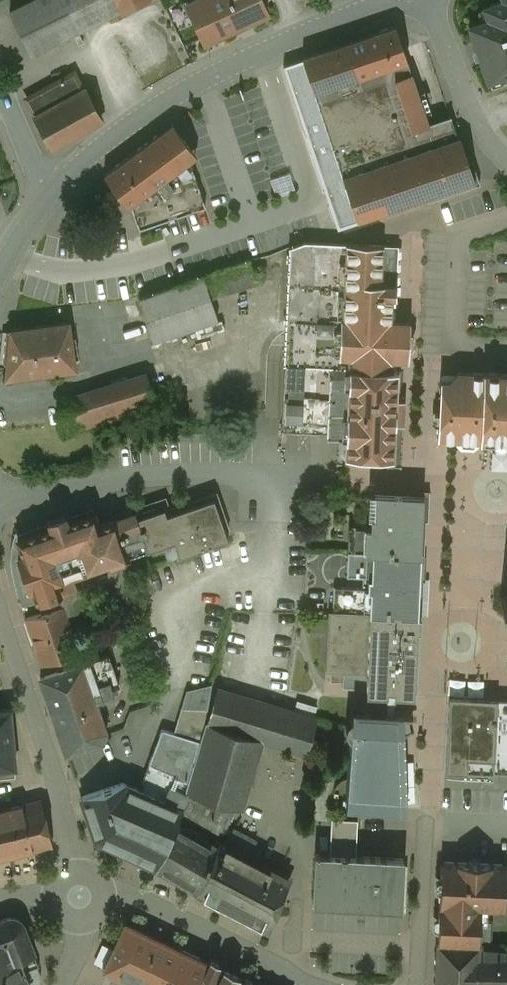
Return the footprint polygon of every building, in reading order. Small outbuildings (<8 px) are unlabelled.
[(11,12),(32,55),(124,9),(119,0),(34,0),(11,12)] [(124,9),(141,0),(119,0),(124,9)] [(187,4),(204,42),(268,12),(262,0),(196,0),(187,4)] [(503,0),(483,7),(488,20),(468,26),(487,81),(506,75),(506,4),(503,0)] [(315,93),(408,62),(396,26),(303,58),(315,93)] [(74,72),(27,98),(36,115),(34,116),(51,149),(102,121),(84,88),(83,89),(74,72)] [(161,132),(104,175),(128,207),(131,205),(190,161),(182,137),(180,137),(162,134),(161,132)] [(458,140),(437,147),(451,190),(427,198),(428,201),(481,184),(471,153),(466,155),(461,137),(457,138),(458,140)] [(398,158),(343,176),(359,222),(427,198),(451,190),(437,147),(436,145),(416,152),(398,158)] [(190,161),(131,205),(139,229),(205,207),(190,161)] [(390,245),(305,241),(289,247),(283,365),(285,365),(285,364),(391,369),(392,358),(399,359),(400,321),(391,320),(392,296),(396,296),(396,285),(388,284),(390,245)] [(205,274),(139,297),(154,341),(217,320),(207,291),(254,276),(248,260),(205,274)] [(68,322),(11,330),(6,378),(75,368),(68,322)] [(391,369),(285,364),(285,365),(283,397),(296,398),(295,421),(346,423),(345,446),(358,447),(358,456),(393,458),(394,423),(396,399),(397,370),(391,369)] [(469,392),(470,372),(458,372),(455,375),(454,381),(440,380),(437,438),(442,438),(445,441),(452,442),(455,439),(483,440),(483,437),(492,437),(491,441),(495,444),(503,445),(506,441),(506,394),(469,392)] [(149,381),(86,400),(86,399),(59,407),(63,432),(156,403),(149,381)] [(296,398),(283,397),(282,420),(295,421),(296,398)] [(404,400),(396,399),(394,423),(403,424),(404,400)] [(423,499),(392,498),(392,500),(375,499),(374,517),(371,517),(370,527),(370,528),(373,529),(372,553),(420,555),(423,499)] [(210,517),(205,501),(167,514),(163,503),(113,520),(126,558),(174,541),(179,557),(228,540),(219,513),(210,517)] [(50,528),(37,532),(37,535),(35,535),(35,537),(29,539),(28,543),(20,545),(20,547),(13,550),(13,549),(11,549),(10,561),(12,572),(14,583),(17,595),(111,563),(94,513),(67,522),(65,516),(48,521),(50,528)] [(370,527),(349,526),(348,552),(372,553),(373,529),(370,528),(370,527)] [(372,553),(348,552),(347,576),(363,577),(363,588),(367,588),(368,577),(371,577),(372,553)] [(420,555),(372,553),(371,577),(368,577),(367,588),(367,589),(370,589),(369,613),(417,615),(420,555)] [(69,577),(33,590),(37,602),(67,593),(74,591),(69,577)] [(74,591),(67,593),(73,614),(98,606),(94,585),(74,591)] [(363,588),(334,586),(332,611),(369,613),(370,589),(367,589),(367,588),(363,588)] [(67,593),(37,602),(41,614),(62,606),(65,616),(73,614),(67,593)] [(41,614),(25,619),(42,665),(78,653),(65,616),(62,606),(41,614)] [(332,611),(328,611),(326,671),(343,672),(343,687),(366,688),(366,693),(386,694),(385,710),(390,709),(393,710),(395,694),(414,695),(414,691),(417,629),(418,629),(419,615),(417,615),(369,613),(332,611)] [(105,644),(79,652),(78,653),(82,664),(102,658),(112,688),(119,686),(105,644)] [(82,664),(40,678),(66,754),(105,741),(106,734),(96,702),(111,697),(112,688),(102,658),(82,664)] [(316,718),(217,688),(207,723),(205,723),(205,725),(185,792),(189,793),(243,809),(263,741),(292,750),(281,837),(307,841),(321,737),(311,734),(316,718)] [(497,699),(449,697),(446,771),(494,773),(494,771),(497,699)] [(497,699),(494,771),(506,771),(506,700),(497,699)] [(182,709),(174,733),(163,730),(162,731),(139,790),(182,809),(187,797),(189,793),(185,792),(205,725),(207,710),(182,709)] [(385,710),(370,712),(361,713),(354,715),(351,716),(349,718),(347,720),(346,722),(345,724),(345,727),(346,729),(346,731),(347,733),(350,736),(345,806),(406,810),(403,726),(412,722),(411,721),(410,712),(410,710),(393,710),(390,709),(385,710)] [(0,711),(0,778),(14,776),(13,767),(15,767),(9,710),(0,711)] [(139,790),(124,784),(81,798),(95,840),(157,868),(168,841),(180,815),(182,809),(139,790)] [(231,817),(187,797),(182,809),(180,815),(223,835),(231,817)] [(33,850),(51,846),(40,801),(0,810),(0,858),(33,850)] [(357,819),(336,818),(334,855),(355,856),(357,819)] [(217,847),(179,826),(172,843),(168,841),(157,868),(197,891),(217,847)] [(254,841),(234,830),(225,847),(204,895),(221,904),(221,905),(248,919),(249,919),(266,928),(286,882),(285,879),(252,862),(258,851),(251,847),(254,841)] [(334,855),(317,854),(315,856),(313,902),(401,906),(403,858),(355,856),(334,855)] [(468,863),(441,862),(437,942),(479,944),(481,907),(505,908),(506,865),(481,864),(480,863),(468,863)] [(0,921),(0,984),(38,984),(39,982),(39,974),(36,967),(39,966),(23,924),(20,921),(17,919),(14,918),(11,918),(8,918),(0,921)] [(177,948),(177,949),(125,925),(104,970),(135,984),(251,984),(252,983),(243,979),(243,980),(238,978),(239,975),(223,968),(222,971),(217,968),(219,963),(210,959),(208,962),(177,948)] [(437,942),(435,984),(477,984),(479,944),(437,942)] [(479,944),(477,984),(506,984),(506,946),(479,944)]
